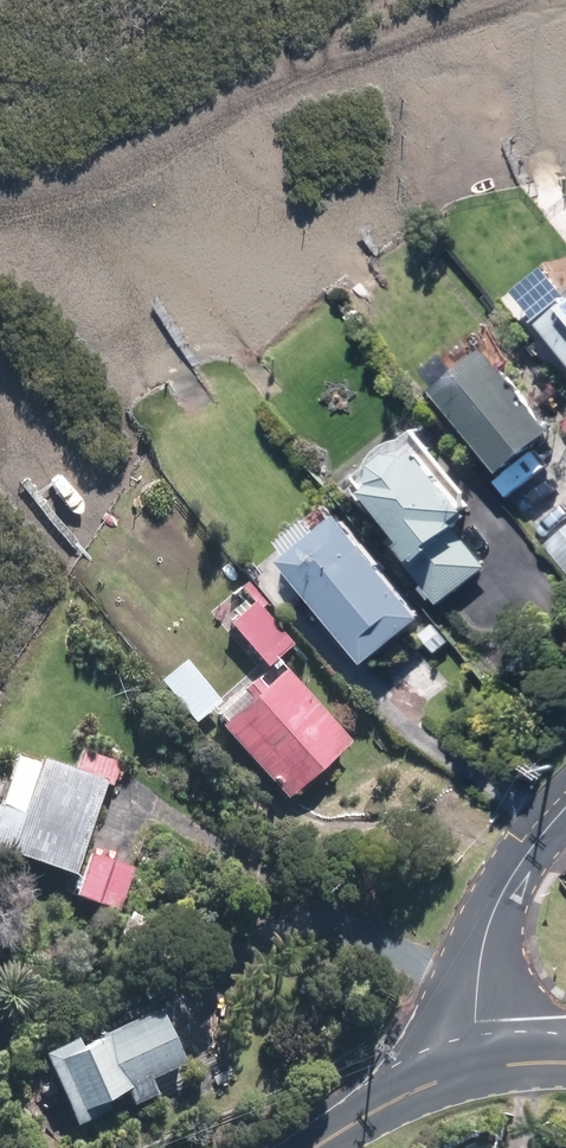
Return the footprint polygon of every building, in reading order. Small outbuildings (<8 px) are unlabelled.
[(547,254),(514,281),(565,344),(565,278),(547,254)] [(446,390),(511,472),(565,429),(499,347),(446,390)] [(440,595),(447,604),(493,566),(464,530),(471,524),(467,520),(479,510),(423,440),(412,448),(410,448),(389,465),(388,483),(378,490),(409,529),(395,541),(430,582),(423,588),(434,600),(440,595)] [(295,560),(378,662),(435,615),(353,514),(328,532),(317,519),(291,540),(303,554),(295,560)] [(545,546),(565,571),(565,528),(545,546)] [(233,624),(270,667),(295,645),(258,602),(233,624)] [(162,680),(197,723),(223,702),(188,659),(162,680)] [(224,726),(290,800),(355,743),(289,668),(266,688),(257,678),(244,690),(254,701),(224,726)] [(79,875),(108,784),(115,786),(122,761),(84,749),(78,768),(45,757),(44,762),(16,753),(0,803),(0,849),(79,875)] [(77,895),(120,911),(135,870),(92,853),(77,895)] [(180,1064),(154,1011),(75,1048),(70,1038),(37,1054),(72,1125),(126,1099),(129,1105),(154,1094),(147,1080),(180,1064)]
